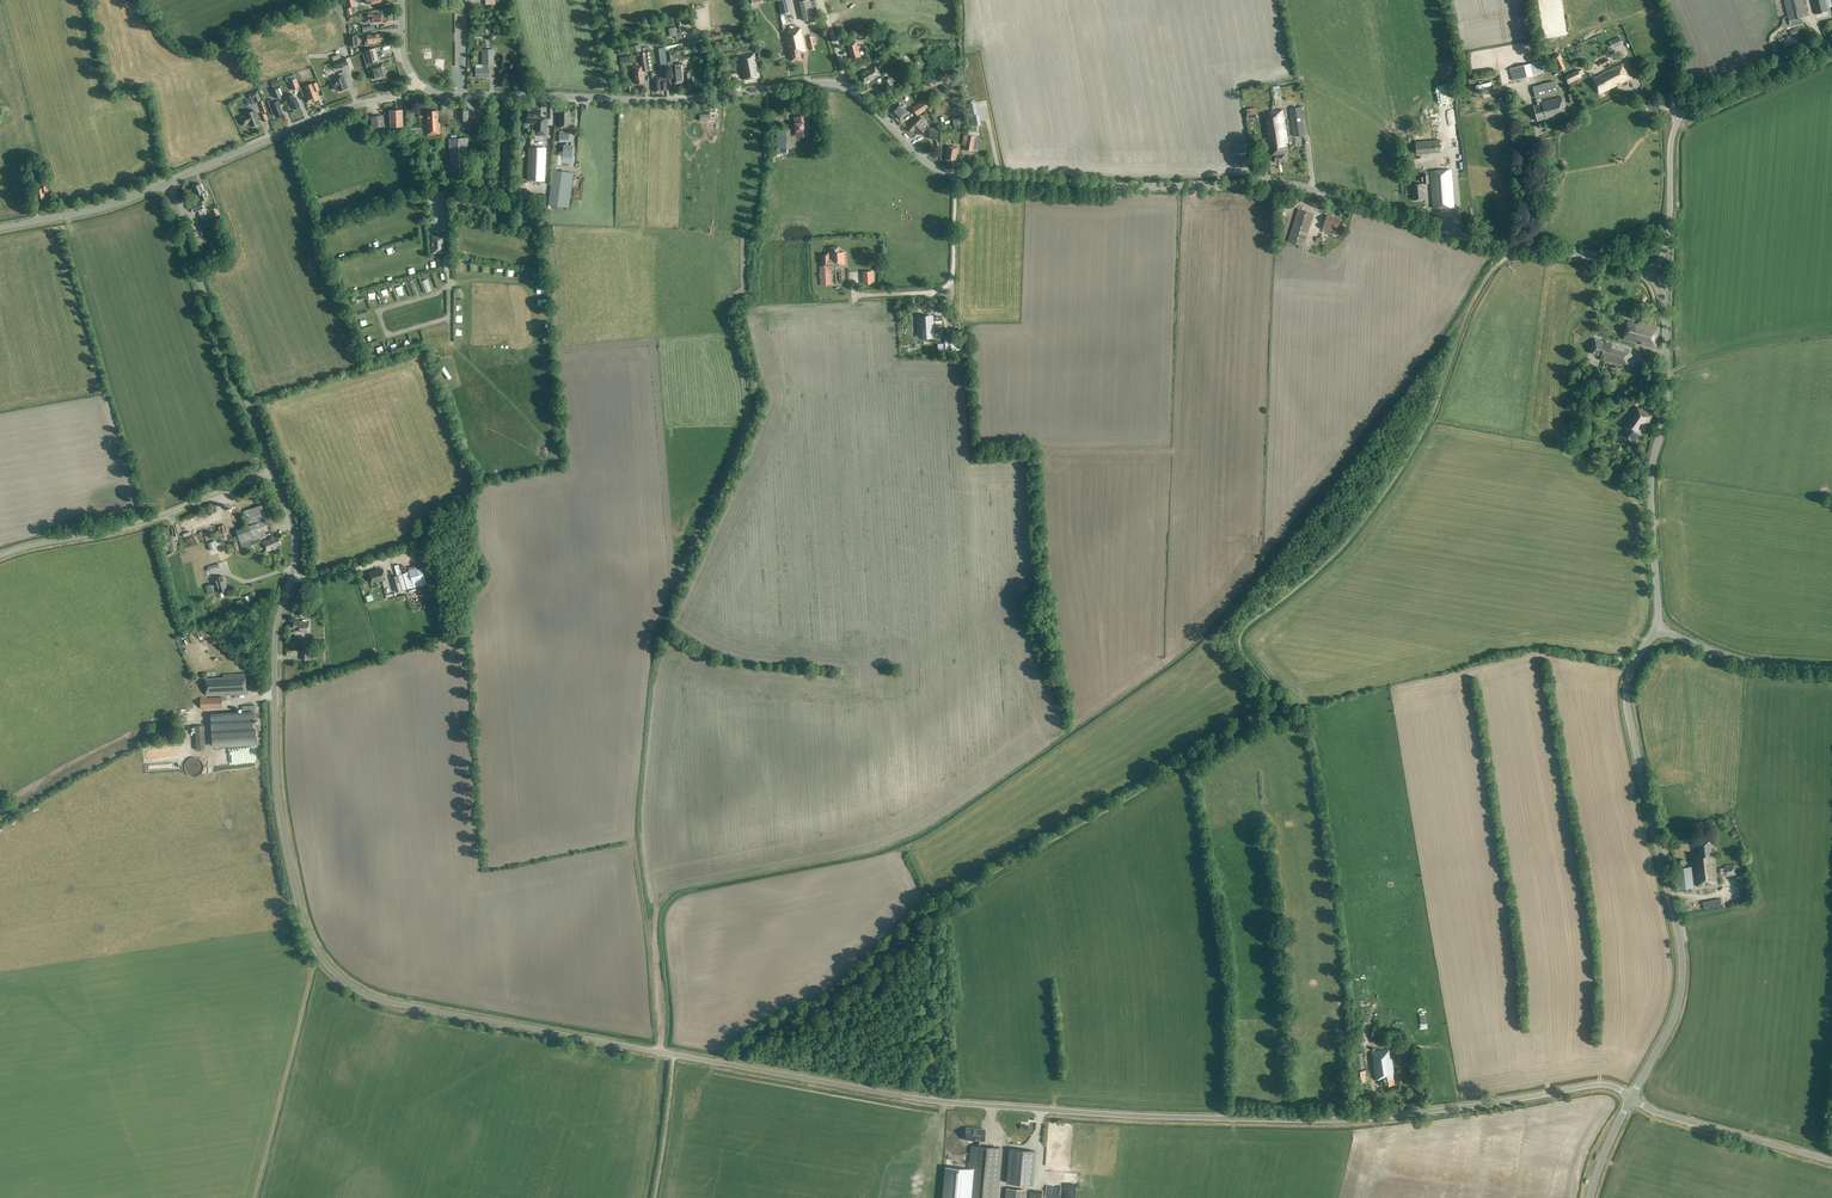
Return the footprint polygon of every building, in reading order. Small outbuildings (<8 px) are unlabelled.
[(790,13),(788,0),(779,0),(778,0),(781,15),(790,13)] [(811,0),(807,0),(800,1),(804,21),(816,18),(811,0)] [(1789,21),(1808,16),(1804,0),(1784,0),(1789,21)] [(1816,14),(1828,12),(1825,0),(1812,0),(1816,14)] [(368,13),(369,21),(373,21),(373,22),(382,22),(382,14),(373,15),(373,12),(368,13)] [(677,36),(676,30),(676,27),(668,28),(670,37),(677,36)] [(800,28),(783,32),(788,55),(790,54),(792,61),(802,59),(800,52),(805,51),(800,28)] [(383,34),(374,34),(374,35),(368,35),(368,44),(371,44),(376,43),(376,42),(384,41),(383,34)] [(668,69),(665,52),(708,43),(706,34),(701,35),(702,39),(665,47),(665,48),(658,49),(661,70),(668,69)] [(349,36),(350,47),(358,46),(357,35),(349,36)] [(1612,47),(1622,43),(1620,38),(1610,42),(1612,47)] [(1786,43),(1786,44),(1784,45),(1786,50),(1798,44),(1796,39),(1786,43)] [(856,41),(847,44),(851,59),(860,57),(858,49),(860,48),(859,45),(857,46),(856,41)] [(375,48),(365,51),(368,63),(378,61),(375,48)] [(494,65),(494,55),(496,54),(496,50),(494,50),(482,50),(482,65),(476,65),(476,78),(489,78),(489,65),(494,65)] [(643,71),(647,70),(652,70),(649,52),(640,53),(642,66),(633,67),(634,78),(635,78),(636,84),(645,83),(643,71)] [(754,53),(739,56),(741,68),(743,67),(744,71),(742,72),(744,80),(759,77),(754,53)] [(333,61),(336,68),(348,63),(345,56),(333,61)] [(1598,61),(1601,67),(1610,64),(1607,58),(1598,61)] [(1513,80),(1544,72),(1541,61),(1510,69),(1513,80)] [(682,63),(673,65),(675,84),(684,83),(685,89),(691,88),(689,70),(683,71),(682,63)] [(910,64),(914,76),(919,74),(916,63),(910,64)] [(383,64),(371,67),(374,79),(386,76),(383,64)] [(1603,73),(1603,74),(1593,79),(1600,94),(1631,79),(1624,64),(1603,73)] [(880,75),(875,66),(859,75),(864,85),(880,75)] [(1580,77),(1577,70),(1564,76),(1567,83),(1580,77)] [(935,85),(945,78),(942,74),(932,81),(935,85)] [(335,80),(331,82),(334,89),(338,87),(340,91),(348,87),(343,75),(335,78),(335,80)] [(665,77),(654,78),(654,75),(652,75),(652,81),(654,80),(655,92),(661,91),(667,90),(666,81),(665,81),(665,77)] [(889,77),(883,81),(888,88),(893,85),(889,77)] [(300,88),(296,78),(289,81),(293,90),(300,88)] [(273,89),(279,86),(276,79),(270,82),(273,89)] [(1555,81),(1533,87),(1536,98),(1557,92),(1555,81)] [(317,82),(313,84),(312,83),(305,86),(309,97),(307,98),(310,103),(319,100),(316,91),(320,90),(317,82)] [(276,98),(282,96),(278,88),(273,91),(276,98)] [(249,95),(251,100),(255,98),(256,102),(261,100),(258,92),(249,95)] [(295,99),(293,95),(294,95),(293,93),(288,95),(288,97),(289,97),(291,101),(294,109),(300,107),(297,98),(295,99)] [(1535,101),(1537,105),(1534,106),(1538,121),(1547,119),(1547,120),(1568,114),(1565,102),(1563,102),(1561,96),(1542,102),(1542,104),(1540,104),(1539,100),(1535,101)] [(275,113),(277,117),(283,114),(280,106),(281,105),(279,101),(273,103),(272,100),(268,101),(273,114),(275,113)] [(924,100),(912,108),(917,116),(929,108),(924,100)] [(899,103),(891,111),(900,120),(908,113),(899,103)] [(1290,109),(1294,136),(1306,134),(1301,107),(1290,109)] [(1256,108),(1247,109),(1248,119),(1257,118),(1256,108)] [(529,109),(528,117),(527,117),(526,123),(535,124),(534,135),(547,136),(548,118),(540,118),(541,109),(529,109)] [(390,110),(390,121),(391,127),(403,127),(403,110),(390,110)] [(558,120),(558,126),(570,127),(571,117),(569,117),(569,110),(560,110),(560,120),(558,120)] [(1283,110),(1273,111),(1274,119),(1277,138),(1280,162),(1286,161),(1285,153),(1289,153),(1283,110)] [(240,118),(244,126),(250,123),(252,127),(260,123),(255,111),(247,114),(247,115),(240,118)] [(426,120),(427,136),(441,135),(440,123),(438,123),(438,111),(427,111),(428,120),(426,120)] [(468,111),(462,111),(462,129),(472,129),(477,129),(477,121),(468,121),(468,111)] [(1269,113),(1264,115),(1270,156),(1273,155),(1274,162),(1280,162),(1277,138),(1274,119),(1273,111),(1269,111),(1269,113)] [(1437,120),(1443,118),(1441,111),(1435,113),(1437,120)] [(371,117),(373,133),(385,131),(383,115),(371,117)] [(807,116),(797,118),(797,124),(796,124),(796,130),(798,130),(798,133),(808,132),(807,116)] [(920,135),(925,130),(922,126),(926,122),(919,116),(915,120),(915,119),(907,127),(912,132),(915,129),(920,135)] [(938,140),(939,131),(939,129),(933,128),(933,130),(929,130),(928,139),(938,140)] [(776,132),(777,154),(787,153),(786,130),(778,130),(778,132),(776,132)] [(559,131),(559,142),(568,143),(569,139),(573,139),(573,132),(559,131)] [(967,135),(965,150),(973,151),(974,148),(978,149),(980,138),(975,137),(967,135)] [(470,180),(468,138),(449,139),(451,181),(470,180)] [(1416,142),(1417,154),(1441,152),(1440,140),(1416,142)] [(564,144),(563,154),(554,153),(553,164),(561,165),(562,163),(571,164),(573,146),(564,144)] [(955,162),(956,154),(958,154),(959,147),(952,146),(952,147),(946,146),(945,155),(946,155),(945,161),(955,162)] [(530,147),(529,180),(543,180),(545,148),(530,147)] [(40,170),(39,170),(38,165),(33,166),(34,171),(30,172),(32,184),(43,182),(40,170)] [(571,173),(553,170),(549,202),(552,202),(551,205),(569,208),(573,180),(570,179),(571,173)] [(1431,172),(1434,208),(1455,207),(1452,170),(1431,172)] [(39,189),(35,190),(37,200),(45,198),(44,193),(49,192),(47,183),(38,185),(39,189)] [(194,187),(199,199),(200,202),(208,198),(208,197),(206,191),(204,192),(200,184),(194,187)] [(1423,184),(1413,185),(1415,200),(1424,199),(1423,184)] [(532,194),(532,202),(547,203),(547,195),(532,194)] [(199,210),(203,220),(208,218),(204,209),(205,208),(202,201),(191,206),(193,213),(199,210)] [(1288,241),(1304,246),(1314,215),(1298,210),(1288,241)] [(1323,229),(1332,232),(1332,233),(1336,234),(1337,234),(1338,230),(1337,229),(1340,219),(1327,215),(1323,229)] [(192,233),(198,253),(204,251),(198,231),(192,233)] [(445,253),(444,235),(431,236),(432,254),(445,253)] [(820,266),(821,285),(831,284),(830,265),(845,264),(844,251),(839,252),(839,246),(829,247),(829,252),(825,252),(825,254),(821,255),(821,266),(820,266)] [(425,276),(421,278),(425,290),(430,289),(425,276)] [(371,311),(356,317),(358,324),(373,319),(371,311)] [(918,317),(919,328),(921,328),(922,333),(932,332),(932,326),(930,326),(930,316),(918,317)] [(1624,339),(1636,343),(1637,341),(1641,342),(1640,344),(1655,348),(1659,327),(1639,322),(1639,325),(1633,323),(1633,322),(1628,321),(1624,339)] [(1592,353),(1601,356),(1600,360),(1628,367),(1631,354),(1631,353),(1632,348),(1606,341),(1605,342),(1604,342),(1604,341),(1596,339),(1592,353)] [(1615,408),(1622,406),(1621,399),(1614,401),(1615,408)] [(1620,435),(1634,444),(1640,436),(1640,435),(1653,416),(1641,408),(1640,409),(1635,406),(1622,426),(1625,428),(1620,435)] [(251,546),(251,545),(260,542),(259,538),(267,535),(265,530),(269,529),(261,505),(243,511),(248,526),(236,530),(242,548),(247,546),(247,548),(251,546)] [(274,538),(263,541),(266,552),(277,548),(277,546),(282,545),(280,537),(274,538)] [(421,581),(417,567),(409,570),(413,584),(421,581)] [(375,571),(370,573),(372,582),(378,581),(386,579),(383,568),(375,570),(375,571)] [(407,589),(403,574),(391,577),(393,583),(394,583),(396,591),(407,589)] [(228,590),(224,576),(215,579),(219,593),(228,590)] [(211,584),(205,586),(209,597),(215,594),(214,593),(217,592),(215,585),(212,586),(211,584)] [(294,622),(294,628),(301,628),(301,632),(309,632),(309,622),(307,622),(307,620),(303,620),(303,622),(294,622)] [(303,650),(302,660),(312,661),(313,651),(303,650)] [(206,679),(207,695),(224,694),(224,696),(247,694),(246,674),(223,675),(223,678),(206,679)] [(222,697),(200,699),(201,709),(223,707),(222,697)] [(255,712),(243,712),(211,714),(213,747),(256,745),(256,730),(255,712)] [(204,726),(195,726),(197,750),(205,749),(204,726)] [(143,761),(150,761),(149,756),(156,756),(156,749),(142,750),(143,761)] [(203,770),(204,767),(203,764),(201,760),(198,758),(194,758),(190,758),(187,760),(185,763),(184,767),(185,771),(188,774),(191,776),(196,777),(199,775),(202,773),(203,770)] [(1699,855),(1693,856),(1697,886),(1718,883),(1713,853),(1712,853),(1710,839),(1697,841),(1699,855)] [(1683,860),(1675,860),(1679,887),(1690,885),(1694,885),(1691,866),(1687,866),(1684,867),(1683,860)] [(1737,874),(1734,864),(1724,866),(1726,876),(1737,874)] [(1751,876),(1751,872),(1743,872),(1743,877),(1744,877),(1744,882),(1751,882),(1751,876)] [(1722,896),(1710,898),(1711,906),(1723,904),(1722,896)] [(1390,1049),(1371,1052),(1375,1080),(1380,1079),(1381,1086),(1396,1084),(1390,1049)] [(1362,1052),(1352,1053),(1354,1068),(1364,1067),(1362,1052)] [(1356,1071),(1357,1082),(1366,1081),(1364,1070),(1356,1071)] [(1001,1148),(980,1146),(981,1140),(984,1141),(985,1129),(966,1128),(965,1139),(977,1140),(976,1146),(972,1145),(967,1197),(997,1197),(1001,1148)] [(1006,1182),(1033,1185),(1036,1151),(1010,1148),(1006,1182)] [(1057,1172),(1057,1180),(1065,1180),(1066,1172),(1057,1172)] [(1071,1172),(1071,1180),(1083,1180),(1083,1172),(1071,1172)] [(1005,1197),(1024,1197),(1025,1190),(1006,1188),(1005,1197)]
